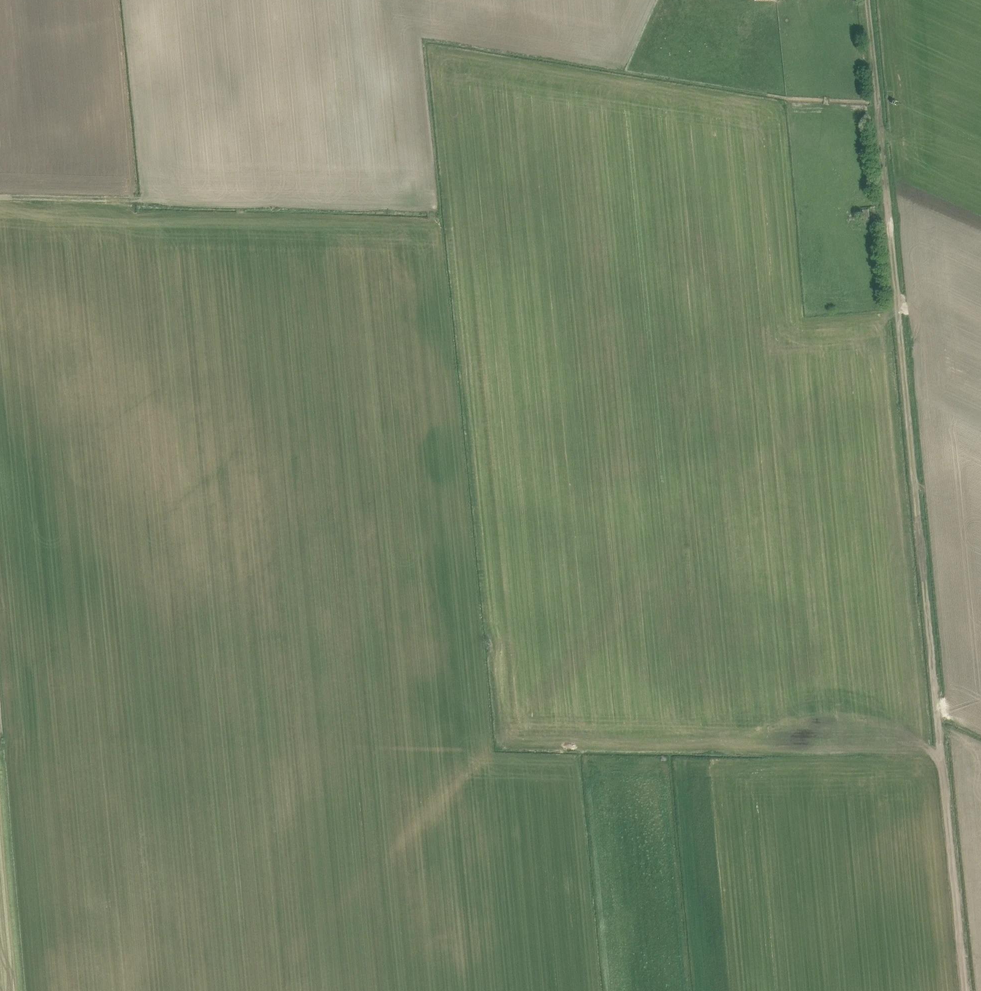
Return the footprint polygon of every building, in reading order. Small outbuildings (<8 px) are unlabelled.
[(864,219),(870,219),(868,209),(862,209),(862,210),(860,210),(861,219),(864,219)]
